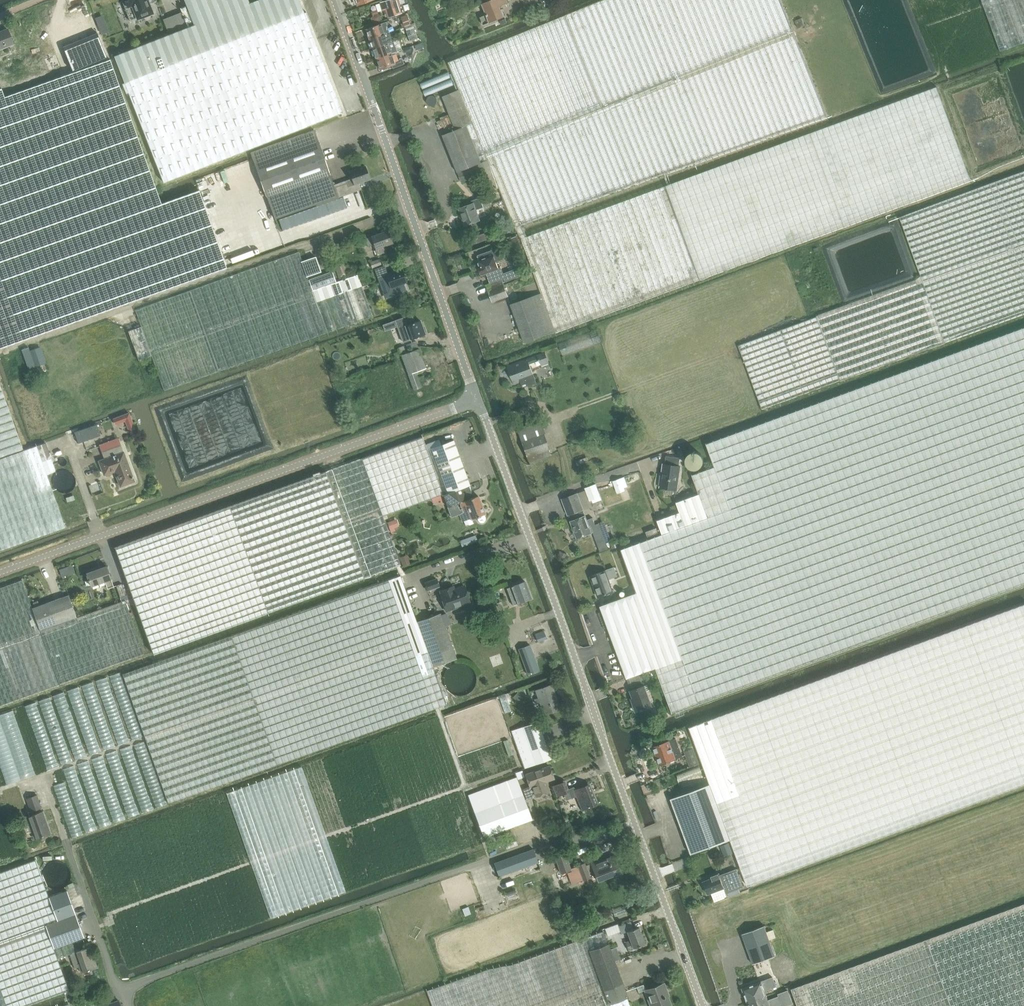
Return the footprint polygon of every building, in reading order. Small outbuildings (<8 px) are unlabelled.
[(304,13),(299,0),(257,0),(249,3),(248,0),(185,0),(194,24),(114,56),(124,83),(122,83),(126,93),(128,92),(163,182),(343,112),(308,22),(310,21),(306,12),(304,13)] [(126,9),(130,21),(136,18),(137,21),(151,16),(148,6),(147,4),(146,2),(151,0),(123,0),(126,9)] [(400,5),(398,0),(389,0),(380,3),(383,10),(385,10),(388,17),(404,11),(402,4),(400,5)] [(803,125),(828,117),(781,0),(604,0),(573,13),(566,15),(525,32),(473,53),(449,62),(460,90),(443,96),(456,130),(443,135),(462,182),(483,174),(490,192),(499,188),(515,228),(575,206),(676,170),(707,160),(707,159),(743,146),(803,125)] [(509,4),(507,0),(494,0),(483,4),(487,14),(481,17),(484,26),(505,17),(501,7),(509,4)] [(1001,52),(1023,43),(1023,0),(982,0),(1001,52)] [(169,33),(187,26),(181,12),(163,19),(169,33)] [(373,17),(371,18),(373,23),(377,22),(380,21),(381,18),(380,15),(377,13),(374,14),(373,17)] [(407,15),(401,17),(404,26),(410,24),(407,15)] [(366,29),(369,39),(389,32),(393,31),(392,26),(388,28),(386,22),(366,29)] [(0,32),(0,33),(0,49),(13,44),(8,29),(0,32)] [(410,41),(417,38),(414,29),(406,31),(410,41)] [(373,49),(393,42),(389,32),(369,39),(373,49)] [(98,33),(63,46),(73,71),(107,58),(98,33)] [(394,41),(393,42),(373,49),(376,58),(394,52),(397,51),(394,41)] [(396,54),(395,54),(394,52),(376,58),(380,69),(392,65),(393,68),(404,64),(402,59),(398,60),(396,54)] [(227,267),(199,190),(162,203),(110,59),(5,97),(2,88),(0,89),(0,348),(227,267)] [(524,300),(511,304),(525,343),(556,333),(556,332),(562,330),(598,317),(701,280),(786,248),(885,212),(970,181),(960,153),(944,109),(936,88),(888,105),(816,132),(766,150),(726,164),(666,186),(642,195),(570,221),(522,239),(534,271),(538,283),(542,293),(524,300)] [(267,196),(275,219),(338,197),(334,185),(318,141),(315,130),(251,152),(255,164),(266,196),(267,196)] [(350,171),(352,178),(334,185),(338,197),(361,189),(359,183),(370,179),(365,166),(350,171)] [(488,196),(481,199),(481,198),(472,201),(473,204),(459,209),(466,226),(481,220),(477,210),(491,204),(488,196)] [(378,254),(386,252),(384,246),(392,243),(388,230),(366,238),(368,245),(374,243),(378,254)] [(480,260),(478,261),(480,267),(479,267),(480,268),(479,269),(479,270),(480,273),(481,274),(482,275),(487,273),(491,283),(503,279),(504,282),(506,281),(503,274),(504,273),(502,267),(499,268),(497,262),(504,259),(500,248),(479,255),(480,260)] [(290,255),(245,271),(191,290),(205,330),(220,371),(372,317),(376,315),(373,307),(369,308),(365,297),(357,275),(349,278),(340,281),(336,282),(332,271),(322,275),(317,260),(307,263),(313,278),(309,280),(299,252),(290,255)] [(370,262),(373,271),(369,272),(370,275),(383,271),(382,268),(381,265),(382,265),(380,259),(370,262)] [(339,279),(350,275),(345,261),(335,265),(339,279)] [(386,289),(383,290),(386,298),(404,291),(401,284),(407,282),(402,269),(386,274),(389,281),(384,282),(386,289)] [(504,273),(503,274),(506,281),(521,276),(519,270),(513,272),(513,270),(504,273)] [(491,283),(487,285),(493,302),(509,296),(504,282),(503,279),(491,283)] [(190,290),(163,300),(136,310),(141,326),(128,330),(139,360),(152,355),(164,391),(192,381),(219,371),(204,331),(190,290)] [(413,314),(396,320),(403,342),(411,339),(425,334),(420,320),(416,322),(413,314)] [(600,606),(627,679),(639,674),(656,668),(672,712),(727,692),(805,663),(848,648),(944,613),(974,602),(1023,583),(1023,327),(848,391),(729,435),(706,443),(715,467),(693,475),(700,494),(677,503),(680,511),(658,520),(663,534),(621,549),(637,592),(625,596),(625,597),(600,606)] [(416,341),(407,345),(408,350),(418,347),(416,341)] [(21,350),(28,369),(46,363),(41,347),(30,351),(29,347),(21,350)] [(419,349),(402,355),(403,359),(405,364),(409,374),(414,390),(421,387),(418,378),(416,372),(426,368),(419,349)] [(545,352),(508,366),(515,385),(521,382),(523,388),(537,383),(535,376),(533,377),(529,364),(539,360),(540,361),(542,364),(541,365),(542,366),(549,363),(545,352)] [(14,423),(0,382),(0,457),(23,449),(20,440),(14,423)] [(121,416),(114,418),(116,425),(123,422),(121,416)] [(134,423),(127,426),(130,432),(136,429),(134,423)] [(97,424),(75,432),(78,443),(101,436),(97,424)] [(541,425),(518,433),(529,462),(551,454),(541,425)] [(422,437),(362,459),(383,516),(443,494),(448,507),(456,504),(457,503),(460,502),(458,496),(472,491),(470,485),(454,440),(441,445),(439,439),(425,444),(422,437)] [(5,549),(66,527),(53,492),(47,474),(56,471),(51,458),(46,443),(37,446),(31,448),(0,459),(0,551),(5,549)] [(105,475),(114,471),(120,486),(124,485),(134,481),(121,445),(102,452),(105,459),(100,461),(105,475)] [(677,490),(681,466),(680,466),(681,458),(667,456),(665,464),(664,464),(661,487),(677,490)] [(362,459),(116,550),(153,652),(153,653),(165,648),(268,612),(267,612),(313,596),(401,564),(383,516),(362,459)] [(628,486),(625,477),(613,481),(617,493),(625,490),(624,487),(628,486)] [(596,484),(586,488),(591,501),(592,500),(593,503),(602,500),(601,497),(596,484)] [(456,504),(448,507),(449,510),(450,514),(451,517),(460,513),(462,521),(471,518),(472,519),(477,517),(477,518),(478,521),(480,522),(482,523),(484,522),(486,520),(486,517),(484,514),(485,514),(478,496),(474,497),(472,491),(458,496),(460,502),(462,505),(458,507),(457,503),(456,504)] [(563,499),(569,516),(570,515),(572,521),(571,521),(575,531),(574,531),(575,533),(574,533),(575,536),(576,536),(577,537),(577,538),(592,533),(590,527),(596,525),(593,518),(587,520),(586,516),(584,510),(578,493),(563,499)] [(396,519),(387,522),(391,532),(395,531),(394,528),(399,526),(396,519)] [(658,533),(656,527),(646,531),(648,537),(658,533)] [(475,536),(460,542),(460,544),(461,546),(465,545),(477,541),(476,539),(475,536)] [(606,544),(599,547),(601,553),(608,550),(606,544)] [(91,586),(105,581),(108,588),(114,586),(111,579),(107,566),(87,573),(91,586)] [(614,567),(591,576),(599,597),(613,591),(609,578),(617,575),(614,567)] [(400,575),(122,674),(168,802),(446,704),(432,667),(456,658),(440,613),(416,621),(400,575)] [(424,582),(427,591),(440,587),(437,578),(424,582)] [(69,595),(32,608),(22,580),(0,588),(0,706),(145,654),(125,600),(128,599),(122,583),(116,585),(122,601),(77,617),(69,595)] [(525,582),(507,588),(513,605),(531,598),(525,582)] [(464,586),(454,589),(453,586),(440,591),(441,594),(440,594),(446,611),(470,603),(464,586)] [(544,630),(535,634),(538,642),(547,639),(544,630)] [(519,649),(528,674),(540,670),(530,645),(519,649)] [(642,675),(640,676),(639,674),(627,679),(631,688),(643,683),(641,680),(644,680),(642,675)] [(551,684),(536,690),(539,698),(536,699),(537,703),(540,702),(545,714),(560,709),(551,684)] [(645,685),(631,691),(635,703),(633,703),(636,712),(653,706),(647,691),(651,690),(649,684),(645,685)] [(519,692),(514,697),(518,702),(523,697),(519,692)] [(511,731),(525,768),(535,765),(551,759),(538,721),(522,727),(511,731)] [(503,741),(509,756),(513,754),(508,739),(503,741)] [(660,765),(675,759),(682,756),(676,739),(654,747),(660,765)] [(685,752),(690,767),(699,764),(694,748),(685,752)] [(537,796),(550,792),(546,781),(554,778),(549,766),(526,774),(530,786),(523,789),(527,800),(537,796)] [(516,772),(517,777),(518,779),(524,777),(522,770),(516,772)] [(532,819),(523,794),(518,779),(517,777),(493,786),(468,795),(474,812),(483,837),(532,819)] [(562,783),(553,786),(558,797),(566,794),(562,783)] [(571,798),(577,796),(582,810),(595,804),(588,784),(575,790),(574,788),(568,790),(571,798)] [(672,799),(692,854),(731,840),(710,784),(672,799)] [(37,795),(27,799),(32,811),(42,807),(37,795)] [(43,812),(28,817),(35,839),(51,833),(43,812)] [(724,856),(731,854),(727,843),(720,846),(724,856)] [(494,863),(499,876),(538,862),(533,849),(494,863)] [(564,853),(555,856),(561,872),(570,869),(564,853)] [(614,855),(602,860),(599,861),(598,860),(591,863),(592,864),(585,866),(584,863),(578,865),(584,879),(590,877),(588,872),(594,870),(598,880),(621,872),(614,855)] [(90,946),(76,952),(72,941),(85,936),(68,890),(50,897),(36,859),(0,872),(0,1005),(28,1005),(70,991),(58,958),(70,954),(75,968),(79,966),(81,972),(97,966),(90,946)] [(712,878),(704,881),(708,894),(712,893),(715,902),(728,897),(726,892),(743,885),(737,869),(720,875),(719,873),(711,876),(712,878)] [(791,989),(798,1005),(1023,1005),(1023,904),(791,989)] [(618,923),(605,928),(605,929),(608,936),(621,931),(621,933),(627,931),(631,940),(626,942),(628,950),(633,948),(645,943),(639,927),(633,929),(631,923),(630,919),(622,922),(623,925),(619,927),(618,924),(618,923)] [(743,934),(753,964),(776,956),(770,940),(776,937),(774,930),(767,932),(765,926),(743,934)] [(426,991),(432,1005),(630,1005),(627,996),(627,995),(615,961),(614,958),(613,956),(612,956),(604,931),(514,964),(489,969),(488,969),(485,970),(465,977),(426,991)] [(773,977),(743,989),(748,1002),(767,995),(766,991),(777,987),(773,977)] [(645,990),(651,1005),(665,1005),(671,1004),(663,983),(645,990)] [(769,1000),(767,995),(748,1002),(749,1005),(782,1005),(784,1005),(786,1005),(794,1003),(789,991),(779,994),(780,996),(769,1000)]
